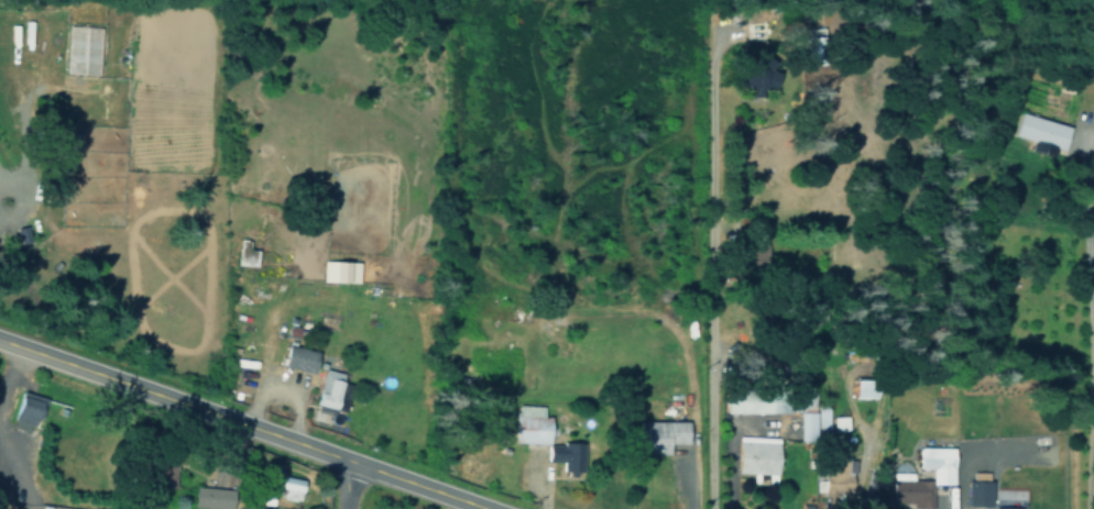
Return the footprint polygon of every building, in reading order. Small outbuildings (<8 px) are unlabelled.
[(97,75),(99,27),(66,25),(64,73),(97,75)] [(801,29),(821,27),(820,63),(799,63),(801,29)] [(743,77),(754,67),(772,74),(766,82),(762,80),(757,87),(759,99),(748,99),(744,97),(743,77)] [(247,239),(236,239),(235,265),(254,265),(255,249),(246,249),(247,239)] [(357,262),(320,261),(319,281),(356,282),(357,262)] [(280,367),(311,372),(315,350),(284,345),(280,367)] [(724,377),(727,413),(800,413),(816,413),(814,403),(813,375),(724,377)] [(40,419),(44,397),(17,391),(9,426),(28,430),(31,417),(40,419)] [(800,413),(802,441),(822,443),(820,432),(850,430),(847,413),(831,413),(831,406),(814,403),(816,413),(800,413)] [(519,408),(518,443),(553,445),(554,408),(519,408)] [(646,422),(645,449),(691,446),(690,421),(646,422)] [(740,438),(739,473),(777,479),(779,438),(740,438)] [(875,461),(878,487),(933,487),(959,487),(958,452),(943,452),(940,438),(919,438),(918,462),(875,461)] [(546,461),(561,461),(561,471),(582,472),(583,443),(546,443),(546,461)] [(824,447),(822,500),(840,501),(841,492),(851,492),(852,458),(839,457),(839,448),(824,447)] [(268,486),(281,488),(279,498),(274,497),(273,505),(291,508),(293,500),(297,501),(301,479),(270,473),(268,486)] [(965,483),(964,508),(994,508),(995,485),(965,483)] [(230,488),(191,486),(191,508),(230,508),(230,488)]
